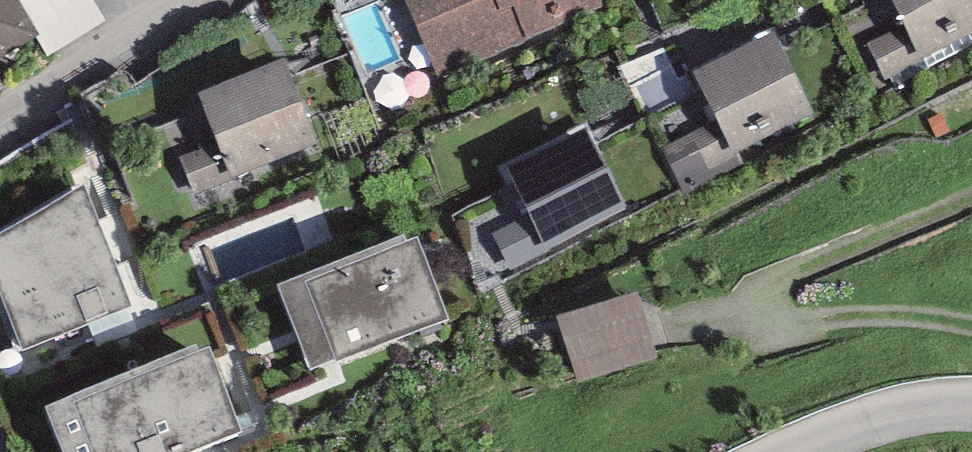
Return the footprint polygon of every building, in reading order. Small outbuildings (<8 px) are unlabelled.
[(19,0),(0,0),(0,60),(36,36),(39,34),(20,2),(19,0)] [(20,2),(39,34),(36,36),(49,57),(106,23),(93,0),(23,0),(20,2)] [(439,80),(604,8),(600,0),(404,0),(439,80)] [(904,26),(867,43),(886,82),(923,64),(920,58),(971,33),(971,0),(892,0),(904,26)] [(774,33),(694,73),(717,120),(733,153),(737,151),(814,113),(774,33)] [(194,195),(232,179),(320,144),(285,58),(198,94),(217,142),(179,158),(194,195)] [(733,153),(717,120),(660,148),(683,194),(744,164),(737,151),(733,153)] [(505,165),(530,215),(491,234),(510,271),(551,251),(549,247),(627,209),(586,125),(505,165)] [(23,350),(132,308),(85,185),(0,233),(0,294),(23,350)] [(216,290),(339,239),(323,201),(200,252),(216,290)] [(405,234),(277,285),(311,370),(335,361),(336,363),(449,318),(417,238),(408,242),(405,234)] [(637,291),(555,318),(576,383),(658,356),(637,291)] [(46,405),(64,451),(191,451),(242,432),(209,349),(200,353),(197,346),(46,405)]
